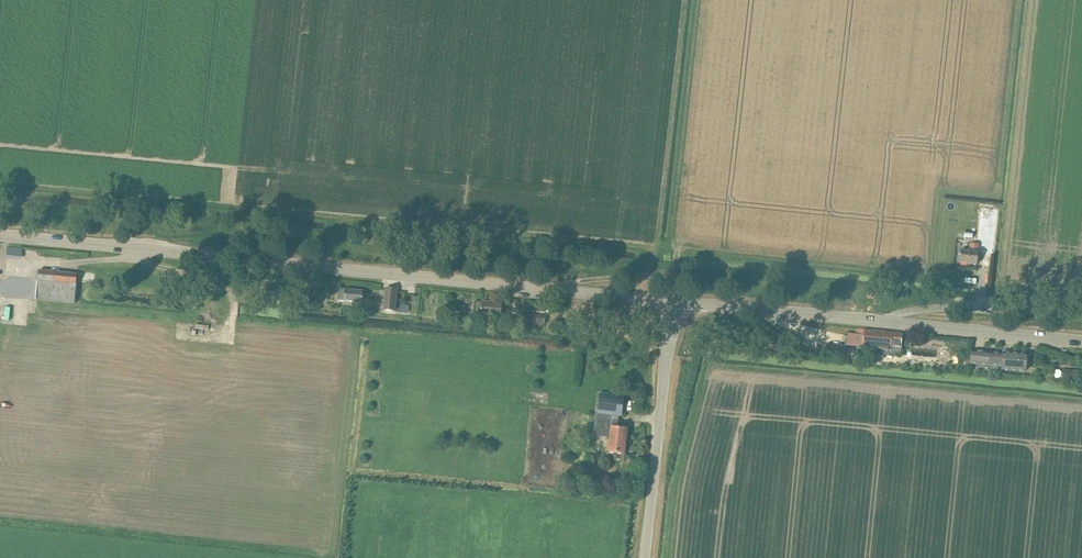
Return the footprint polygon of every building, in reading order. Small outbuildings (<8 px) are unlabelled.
[(981,253),(992,254),(993,254),(994,242),(982,241),(981,253)] [(979,244),(970,243),(969,250),(960,250),(959,263),(977,264),(979,244)] [(22,248),(7,246),(6,255),(21,257),(22,248)] [(77,281),(77,274),(38,270),(35,300),(36,300),(75,304),(77,281)] [(338,301),(343,301),(362,303),(363,291),(339,289),(338,301)] [(386,289),(384,310),(395,312),(397,290),(386,289)] [(544,324),(545,316),(527,314),(526,322),(544,324)] [(848,334),(847,345),(862,347),(862,350),(873,351),(872,357),(875,358),(883,358),(883,353),(899,355),(899,354),(900,348),(902,333),(891,332),(864,330),(857,329),(856,334),(848,334)] [(853,349),(834,347),(833,358),(844,359),(844,357),(852,358),(853,349)] [(970,355),(969,362),(986,364),(986,362),(1001,364),(1001,368),(1001,369),(1024,371),(1025,362),(1025,355),(1009,354),(1009,352),(1002,352),(1002,354),(970,351),(970,355)] [(939,366),(939,365),(941,365),(942,354),(939,354),(930,353),(929,366),(939,366)] [(968,366),(969,358),(959,357),(959,365),(968,366)] [(1063,369),(1062,379),(1074,380),(1074,370),(1063,369)] [(595,434),(610,436),(608,452),(624,453),(625,444),(623,443),(624,429),(611,428),(612,415),(621,416),(623,396),(599,393),(597,415),(595,434)]
